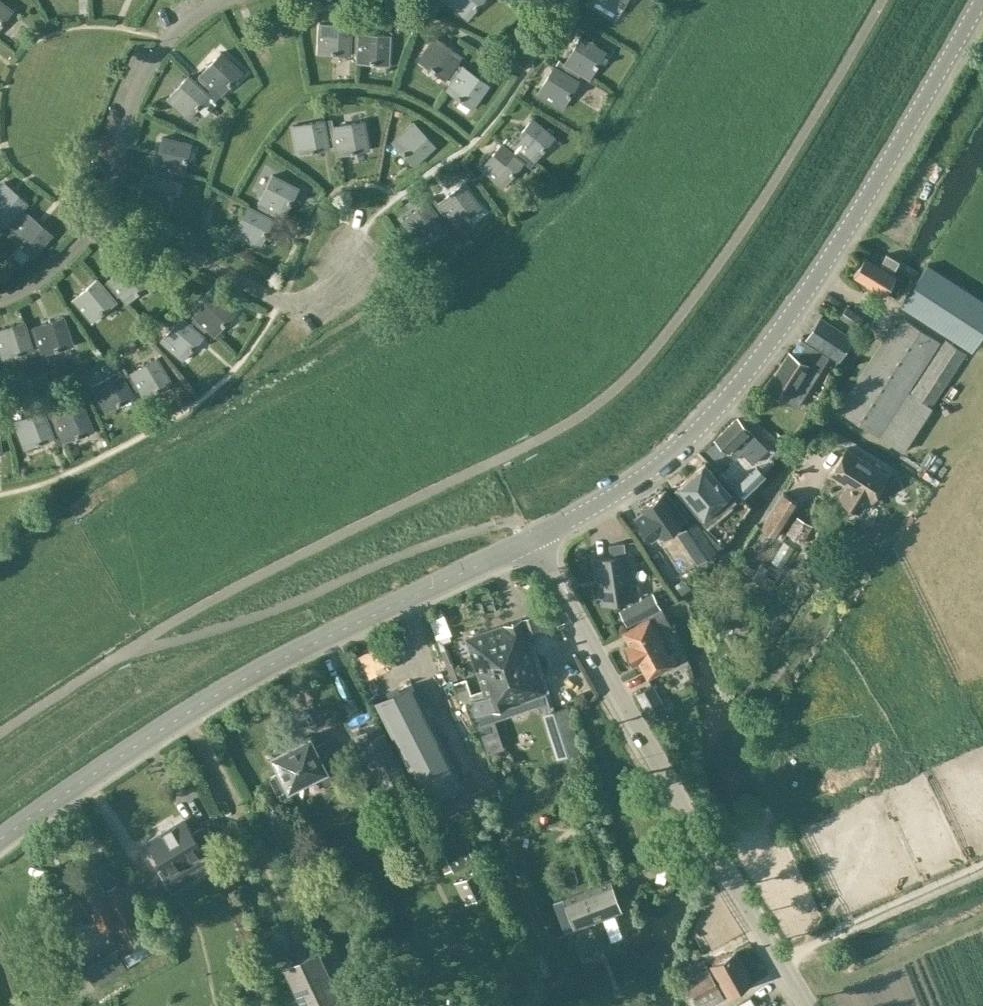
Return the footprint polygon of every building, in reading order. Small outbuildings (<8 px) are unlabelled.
[(445,0),(468,19),(484,0),(445,0)] [(590,3),(616,19),(627,0),(592,0),(590,3)] [(13,11),(0,1),(0,28),(13,11)] [(350,52),(357,53),(358,44),(350,43),(350,34),(351,25),(320,23),(318,53),(349,55),(350,52)] [(350,34),(350,43),(358,44),(357,53),(357,63),(388,65),(389,34),(358,33),(359,27),(351,27),(350,34)] [(446,77),(452,82),(457,75),(451,70),(456,63),(461,55),(436,37),(419,61),(444,79),(446,77)] [(565,64),(561,71),(569,76),(573,69),(581,73),(590,79),(606,52),(580,37),(564,63),(565,64)] [(207,82),(214,88),(221,95),(242,73),(220,52),(199,75),(200,76),(195,82),(201,88),(207,82)] [(457,75),(452,82),(446,90),(471,108),(489,84),(463,66),(462,67),(456,63),(451,70),(457,75)] [(577,80),(581,73),(573,69),(569,76),(561,71),(553,66),(537,93),(563,108),(579,82),(577,80)] [(208,94),(214,88),(207,82),(201,88),(195,82),(188,75),(167,98),(189,119),(210,96),(208,94)] [(506,137),(501,143),(508,150),(515,155),(520,149),(535,161),(555,138),(532,118),(512,142),(506,137)] [(328,147),(336,145),(334,136),(326,138),(325,129),(323,120),(293,125),(298,155),(329,149),(328,147)] [(334,136),(336,145),(338,156),(368,150),(363,120),(333,126),(333,127),(325,129),(326,138),(334,136)] [(413,165),(435,145),(414,122),(392,142),(413,165)] [(156,168),(155,176),(163,178),(165,170),(174,172),(184,174),(191,144),(162,137),(155,168),(156,168)] [(501,143),(481,167),(504,187),(524,163),(530,168),(535,161),(520,149),(515,155),(508,150),(501,143)] [(172,180),(174,172),(165,170),(163,178),(155,176),(145,174),(139,204),(168,211),(175,180),(172,180)] [(267,207),(275,211),(285,216),(299,188),(272,175),(258,202),(259,203),(256,210),(264,214),(267,207)] [(16,228),(22,221),(16,216),(22,209),(28,202),(4,182),(0,187),(0,218),(8,225),(10,223),(16,228)] [(444,211),(450,218),(456,226),(480,207),(462,183),(437,202),(438,204),(432,209),(438,216),(444,211)] [(443,223),(450,218),(444,211),(438,216),(432,209),(426,201),(402,220),(420,244),(445,225),(443,223)] [(272,218),(275,211),(267,207),(264,214),(256,210),(247,206),(233,233),(260,247),(274,220),(272,218)] [(28,214),(22,209),(16,216),(22,221),(16,228),(9,236),(32,256),(52,233),(29,213),(28,214)] [(892,273),(899,261),(886,254),(879,266),(864,256),(853,275),(885,294),(896,276),(892,273)] [(114,288),(120,294),(127,303),(151,283),(131,260),(108,280),(109,281),(102,286),(108,293),(114,288)] [(933,271),(926,266),(900,306),(968,350),(980,330),(982,326),(982,304),(933,271)] [(114,300),(120,294),(114,288),(108,293),(102,286),(96,279),(73,299),(92,322),(116,302),(114,300)] [(200,323),(207,329),(215,336),(235,313),(213,293),(192,316),(193,317),(188,323),(195,329),(200,323)] [(856,328),(863,318),(846,307),(839,317),(856,328)] [(37,336),(40,345),(43,355),(73,345),(63,317),(34,326),(34,328),(26,330),(29,338),(37,336)] [(202,335),(207,329),(200,323),(195,329),(188,323),(181,317),(161,340),(183,360),(204,337),(202,335)] [(819,318),(806,340),(819,348),(838,360),(853,338),(819,318)] [(897,328),(893,325),(838,410),(903,451),(931,407),(937,397),(966,353),(945,339),(942,344),(903,318),(897,328)] [(40,345),(37,336),(29,338),(26,330),(24,321),(0,329),(0,348),(4,359),(33,350),(32,347),(40,345)] [(789,352),(766,388),(796,407),(828,356),(800,339),(791,353),(789,352)] [(130,374),(123,378),(128,386),(135,382),(139,389),(145,399),(171,383),(156,357),(129,373),(130,374)] [(132,393),(139,389),(135,382),(128,386),(123,378),(118,370),(92,386),(107,412),(134,396),(132,393)] [(57,424),(60,432),(64,442),(93,431),(82,403),(53,414),(54,415),(46,418),(49,427),(57,424)] [(53,435),(60,432),(57,424),(49,427),(46,418),(43,410),(14,421),(25,449),(54,438),(53,435)] [(749,444),(756,437),(738,420),(735,419),(715,439),(735,459),(741,452),(745,456),(752,448),(749,444)] [(871,501),(887,475),(845,448),(829,473),(848,484),(839,498),(859,510),(866,498),(871,501)] [(732,496),(729,493),(705,463),(676,489),(703,520),(700,523),(706,530),(722,516),(716,509),(732,496)] [(642,511),(636,516),(650,535),(656,531),(658,532),(683,515),(682,514),(665,490),(640,508),(642,511)] [(777,537),(798,502),(779,493),(759,527),(777,537)] [(797,516),(787,532),(802,541),(812,526),(797,516)] [(715,549),(694,520),(677,532),(698,561),(715,549)] [(604,602),(632,598),(623,543),(609,545),(610,557),(595,559),(598,577),(600,576),(604,602)] [(532,588),(524,591),(527,600),(535,597),(532,588)] [(528,600),(531,609),(541,606),(538,597),(528,600)] [(647,677),(677,661),(671,650),(667,653),(653,626),(660,622),(664,630),(671,626),(663,610),(623,631),(629,643),(625,646),(634,663),(638,661),(647,677)] [(521,619),(466,637),(480,675),(536,655),(531,635),(551,628),(545,611),(521,619)] [(471,696),(468,697),(474,715),(490,709),(490,710),(548,690),(536,655),(480,675),(486,691),(471,696)] [(464,698),(468,697),(471,696),(471,693),(465,676),(453,681),(459,699),(464,698)] [(412,684),(376,702),(426,800),(439,827),(475,808),(459,777),(432,723),(412,684)] [(637,693),(651,718),(665,710),(651,685),(637,693)] [(349,712),(358,707),(353,697),(344,702),(349,712)] [(566,706),(544,713),(550,734),(557,757),(581,749),(568,706),(566,706)] [(380,787),(405,775),(380,722),(355,733),(380,787)] [(324,782),(342,773),(326,742),(315,748),(309,736),(271,755),(280,772),(271,777),(278,792),(287,787),(288,789),(319,773),(324,782)] [(225,858),(205,825),(193,833),(186,822),(150,845),(163,867),(159,870),(168,884),(200,864),(204,870),(225,858)] [(466,838),(444,848),(447,854),(454,868),(475,858),(466,838)] [(123,956),(150,941),(119,885),(105,893),(91,868),(71,879),(100,931),(108,928),(123,956)] [(477,868),(455,878),(465,899),(474,895),(487,888),(477,868)] [(621,910),(609,880),(554,901),(565,931),(621,910)] [(345,882),(337,885),(341,896),(349,892),(345,882)] [(316,944),(282,960),(304,1005),(344,1005),(324,961),(316,944)] [(728,994),(752,981),(736,951),(711,965),(719,980),(721,979),(728,994)] [(378,966),(374,955),(366,959),(370,969),(378,966)] [(707,967),(704,960),(686,969),(690,977),(685,979),(677,983),(685,1000),(693,995),(698,1005),(706,1005),(723,996),(707,967)]
